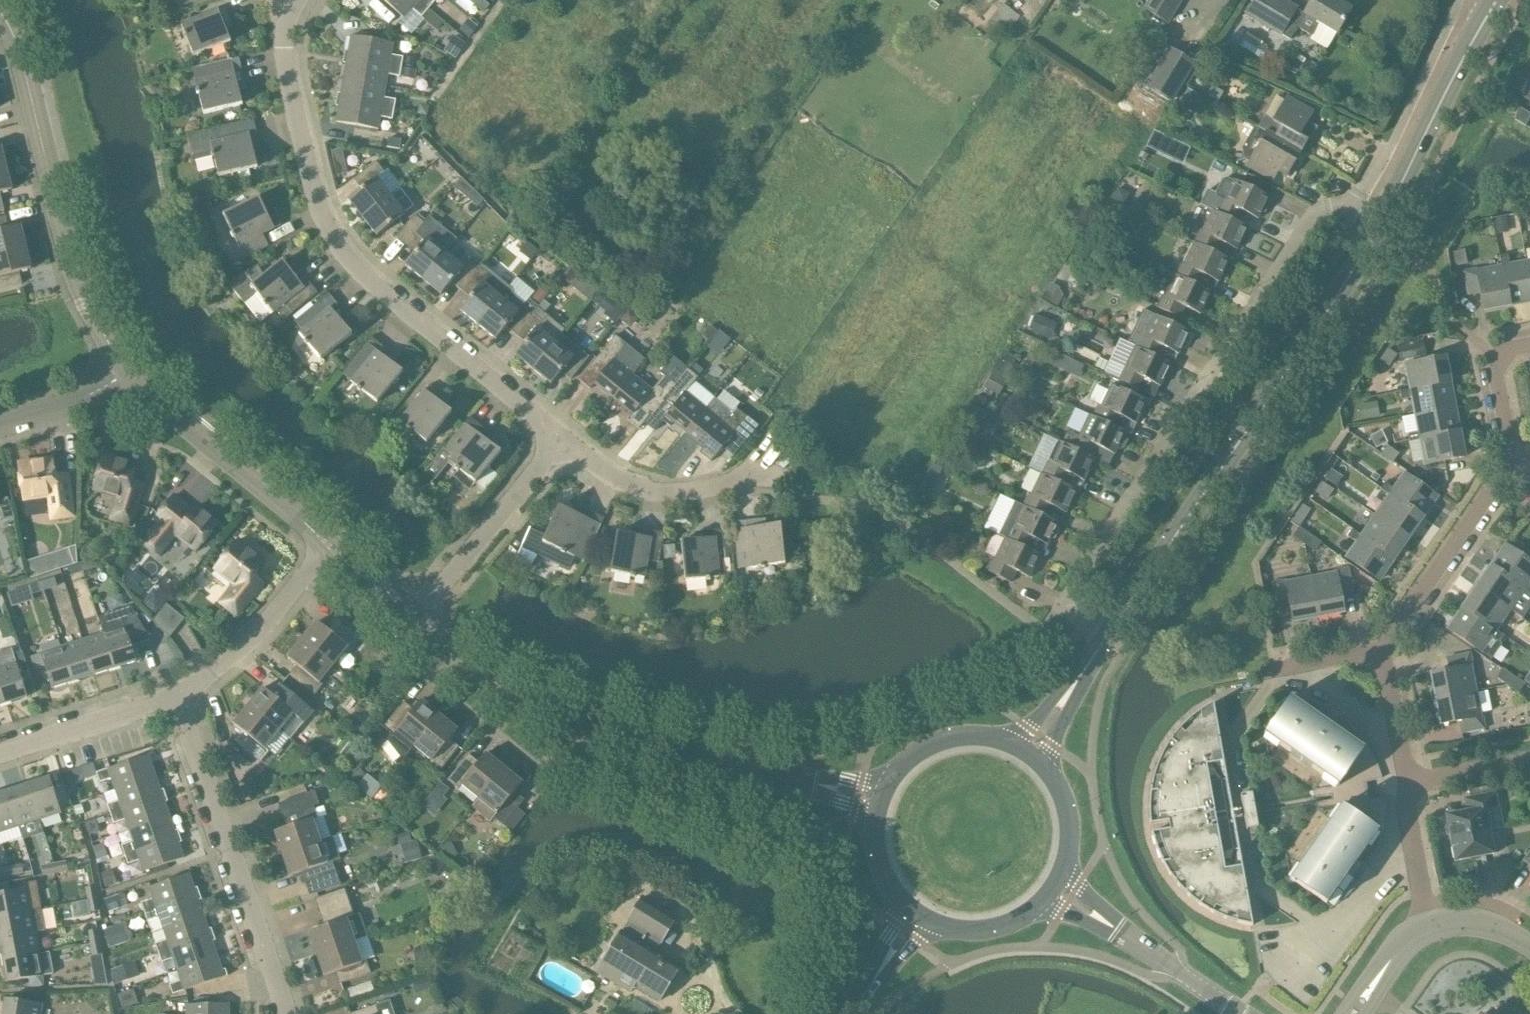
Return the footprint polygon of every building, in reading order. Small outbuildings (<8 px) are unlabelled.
[(210,0),(184,0),(187,8),(210,0)] [(418,0),(384,0),(405,18),(412,9),(422,17),(428,9),(418,0)] [(428,9),(435,1),(434,0),(418,0),(428,9)] [(474,3),(484,11),(489,5),(483,0),(477,0),(474,3)] [(1145,8),(1168,22),(1181,0),(1150,0),(1145,8)] [(1312,36),(1320,23),(1337,33),(1351,9),(1336,0),(1313,0),(1305,13),(1284,0),(1255,0),(1248,13),(1290,38),(1297,27),(1312,36)] [(1007,34),(1020,16),(1003,3),(989,21),(1007,34)] [(226,7),(182,24),(194,56),(231,42),(224,23),(231,20),(226,7)] [(470,21),(462,31),(470,36),(477,27),(470,21)] [(1268,47),(1238,29),(1232,40),(1261,58),(1268,47)] [(348,57),(402,66),(404,56),(391,54),(393,42),(352,35),(348,57)] [(466,43),(454,35),(444,50),(456,58),(458,56),(466,43)] [(1170,49),(1148,85),(1172,100),(1194,63),(1170,49)] [(402,66),(348,57),(344,78),(386,85),(388,74),(400,77),(402,66)] [(407,57),(406,65),(413,66),(414,58),(407,57)] [(196,80),(198,89),(204,114),(243,104),(238,84),(245,82),(242,69),(234,71),(232,59),(199,67),(202,79),(196,80)] [(417,69),(405,67),(404,75),(415,77),(417,69)] [(386,85),(344,78),(341,100),(394,109),(396,99),(384,97),(386,85)] [(1196,111),(1203,95),(1187,88),(1180,104),(1196,111)] [(1281,125),(1275,135),(1302,151),(1317,126),(1308,121),(1314,111),(1287,95),(1272,120),(1281,125)] [(394,109),(341,100),(337,121),(378,129),(380,117),(393,119),(394,109)] [(254,120),(212,130),(188,136),(193,155),(213,150),(219,176),(258,166),(253,147),(260,145),(254,120)] [(1287,176),(1302,151),(1275,135),(1267,130),(1266,131),(1258,126),(1255,127),(1249,137),(1250,140),(1246,146),(1247,149),(1253,153),(1246,166),(1273,181),(1279,171),(1287,176)] [(1160,146),(1165,135),(1154,130),(1149,141),(1160,146)] [(349,199),(363,217),(391,195),(377,177),(384,171),(376,161),(357,177),(364,186),(349,199)] [(4,210),(0,192),(12,189),(7,168),(0,169),(0,211),(4,210)] [(453,186),(466,196),(473,188),(461,177),(453,186)] [(1221,199),(1215,211),(1237,222),(1238,222),(1243,211),(1258,218),(1261,212),(1263,213),(1266,212),(1270,203),(1269,201),(1267,200),(1269,196),(1234,179),(1233,181),(1226,178),(1222,180),(1217,192),(1218,196),(1224,199),(1224,201),(1221,199)] [(1118,187),(1112,199),(1124,205),(1130,193),(1118,187)] [(200,197),(198,188),(182,192),(185,201),(200,197)] [(391,195),(363,217),(377,235),(405,214),(404,213),(414,205),(401,188),(391,196),(391,195)] [(224,214),(233,233),(245,257),(269,245),(263,233),(281,224),(275,212),(269,215),(259,197),(224,214)] [(199,200),(202,213),(213,210),(210,198),(199,200)] [(1248,227),(1238,222),(1237,222),(1215,211),(1212,210),(1202,231),(1199,230),(1193,242),(1194,242),(1194,243),(1216,253),(1221,242),(1237,249),(1248,227)] [(1518,213),(1496,216),(1499,239),(1521,236),(1518,213)] [(399,233),(409,241),(424,222),(415,214),(399,233)] [(430,215),(424,222),(409,241),(418,249),(406,264),(424,279),(446,252),(457,238),(430,215)] [(26,246),(21,225),(9,228),(6,216),(0,217),(0,253),(26,246)] [(1216,253),(1194,243),(1184,264),(1181,262),(1175,274),(1176,275),(1198,285),(1203,274),(1219,282),(1229,259),(1216,253)] [(0,253),(0,288),(22,283),(19,271),(31,268),(26,246),(0,253)] [(464,266),(446,252),(424,279),(442,294),(454,279),(464,286),(482,263),(479,266),(470,259),(464,266)] [(1510,305),(1529,301),(1529,276),(1527,261),(1518,263),(1515,267),(1511,268),(1508,253),(1500,255),(1502,266),(1510,305)] [(228,282),(245,303),(258,292),(274,312),(277,310),(284,319),(318,292),(302,272),(296,276),(283,260),(264,276),(258,265),(228,282)] [(482,263),(464,286),(473,294),(460,309),(478,324),(510,286),(482,263)] [(1502,266),(1478,270),(1477,270),(1485,310),(1510,305),(1502,266)] [(1198,285),(1176,275),(1166,296),(1163,295),(1157,307),(1180,318),(1185,307),(1200,314),(1211,291),(1198,285)] [(1050,282),(1042,298),(1058,306),(1063,295),(1059,287),(1052,283),(1050,282)] [(584,295),(590,300),(600,288),(593,283),(584,295)] [(510,286),(478,324),(496,339),(509,323),(518,331),(534,312),(534,311),(539,305),(530,298),(525,304),(515,296),(512,288),(510,286)] [(329,293),(295,321),(303,330),(300,332),(321,359),(352,334),(340,318),(345,314),(329,293)] [(534,312),(518,331),(528,339),(515,354),(533,369),(556,341),(547,334),(553,327),(544,319),(549,313),(540,305),(535,312),(534,312)] [(1158,358),(1159,357),(1164,347),(1178,354),(1189,331),(1154,314),(1144,336),(1142,335),(1136,347),(1158,358)] [(562,334),(556,341),(533,369),(551,384),(564,368),(574,376),(589,357),(562,334)] [(595,383),(614,398),(633,375),(646,359),(616,335),(579,379),(591,388),(595,383)] [(356,375),(351,380),(358,386),(378,402),(403,371),(387,358),(392,353),(372,336),(346,367),(356,375)] [(1159,357),(1158,358),(1136,347),(1126,368),(1123,367),(1118,379),(1140,390),(1146,379),(1160,386),(1171,363),(1159,357)] [(1389,349),(1382,359),(1390,365),(1397,354),(1389,349)] [(1055,351),(1051,360),(1065,366),(1069,357),(1055,351)] [(1406,363),(1411,388),(1411,389),(1451,381),(1446,356),(1406,363)] [(689,369),(698,376),(704,369),(695,362),(689,369)] [(675,383),(652,413),(645,422),(655,430),(663,420),(670,425),(673,421),(686,431),(705,408),(686,392),(699,377),(698,376),(689,369),(688,368),(680,377),(675,383)] [(633,375),(614,398),(633,414),(628,419),(639,428),(645,422),(652,413),(675,383),(665,375),(652,390),(633,375)] [(1414,404),(1416,414),(1455,406),(1451,381),(1411,389),(1411,388),(1400,390),(1402,398),(1416,396),(1417,400),(1414,404)] [(1099,404),(1093,416),(1116,427),(1122,430),(1128,419),(1136,423),(1147,400),(1112,383),(1101,405),(1099,404)] [(430,384),(400,421),(427,442),(452,411),(436,398),(441,393),(430,384)] [(992,413),(971,403),(971,402),(970,404),(961,423),(983,433),(992,413)] [(1455,406),(1416,414),(1418,423),(1422,426),(1423,430),(1409,433),(1410,441),(1421,439),(1460,431),(1455,406)] [(705,408),(686,431),(705,446),(700,452),(711,461),(723,447),(734,456),(759,425),(736,407),(724,423),(705,408)] [(1093,416),(1090,414),(1080,436),(1078,435),(1072,447),(1094,458),(1100,447),(1114,454),(1117,448),(1120,449),(1124,448),(1128,440),(1127,436),(1124,435),(1125,431),(1122,430),(1116,427),(1093,416)] [(470,417),(451,440),(460,447),(449,461),(457,467),(456,468),(458,470),(455,474),(471,488),(501,451),(490,442),(493,439),(488,435),(490,433),(470,417)] [(1388,442),(1382,431),(1371,436),(1377,447),(1379,446),(1388,442)] [(1460,431),(1421,439),(1426,464),(1465,456),(1460,431)] [(1094,458),(1072,447),(1059,441),(1049,462),(1047,461),(1041,473),(1064,485),(1064,484),(1073,488),(1078,478),(1084,480),(1094,458)] [(94,489),(118,496),(112,518),(132,524),(144,484),(132,480),(137,464),(104,454),(94,489)] [(19,463),(24,499),(49,495),(52,518),(73,515),(68,474),(55,476),(53,458),(19,463)] [(932,463),(929,470),(940,475),(943,468),(932,463)] [(1374,472),(1370,478),(1376,482),(1380,476),(1374,472)] [(1390,494),(1423,517),(1438,495),(1405,472),(1399,481),(1400,486),(1398,489),(1386,481),(1382,488),(1390,494)] [(1064,485),(1041,473),(1030,495),(1028,494),(1023,506),(1027,508),(1045,517),(1046,516),(1051,506),(1065,513),(1076,490),(1073,488),(1064,484),(1064,485)] [(1409,537),(1423,517),(1390,494),(1376,515),(1409,537)] [(144,542),(159,555),(176,534),(197,551),(219,524),(197,506),(193,511),(174,495),(154,519),(159,523),(144,542)] [(1058,527),(1056,527),(1058,522),(1046,516),(1045,517),(1027,508),(1023,506),(1014,501),(998,535),(1005,538),(1004,538),(1027,549),(1032,538),(1047,545),(1050,538),(1052,539),(1055,538),(1057,534),(1059,530),(1058,527)] [(522,547),(569,568),(579,547),(589,551),(604,517),(581,507),(578,514),(560,505),(548,532),(531,518),(509,545),(520,553),(522,547)] [(1376,515),(1362,535),(1361,536),(1394,558),(1409,537),(1376,515)] [(751,563),(751,567),(785,564),(781,524),(761,526),(760,519),(734,522),(739,564),(751,563)] [(618,532),(611,571),(645,577),(648,560),(660,562),(665,532),(639,528),(638,535),(618,532)] [(1361,536),(1362,535),(1353,528),(1348,535),(1360,544),(1358,547),(1353,548),(1347,557),(1380,579),(1394,558),(1361,536)] [(681,540),(686,580),(720,577),(715,530),(701,531),(702,538),(681,540)] [(1027,549),(1004,538),(994,559),(991,558),(985,571),(1010,583),(1016,571),(1029,578),(1040,555),(1027,549)] [(215,568),(235,584),(221,602),(237,615),(264,583),(254,575),(265,561),(238,540),(215,568)] [(26,561),(31,578),(78,563),(77,544),(26,561)] [(1524,588),(1529,592),(1529,582),(1526,579),(1528,576),(1529,576),(1529,560),(1506,544),(1491,565),(1524,588)] [(80,563),(83,571),(96,566),(94,559),(80,563)] [(80,563),(78,563),(75,565),(69,566),(72,574),(83,571),(80,563)] [(1510,609),(1524,588),(1491,565),(1477,586),(1510,609)] [(1311,577),(1319,616),(1345,611),(1341,593),(1353,591),(1349,567),(1336,569),(1337,572),(1311,577)] [(41,582),(44,590),(57,585),(55,577),(41,582)] [(1311,577),(1287,582),(1286,579),(1273,581),(1278,605),(1290,603),(1294,621),(1319,616),(1311,577)] [(41,582),(31,585),(34,593),(44,590),(41,582)] [(13,603),(34,597),(31,584),(9,590),(13,603)] [(1496,629),(1505,636),(1505,635),(1496,629),(1510,609),(1477,586),(1463,607),(1496,629)] [(159,613),(153,620),(170,635),(187,616),(156,588),(145,601),(159,613)] [(1505,636),(1496,629),(1463,607),(1448,628),(1481,651),(1487,643),(1486,638),(1489,634),(1501,642),(1505,636)] [(323,656),(333,664),(347,647),(351,650),(360,640),(335,619),(327,629),(317,621),(303,639),(323,656)] [(115,668),(137,661),(125,626),(104,633),(115,668)] [(115,668),(104,633),(83,640),(95,675),(115,668)] [(333,664),(323,656),(303,639),(288,657),(297,665),(289,674),(315,695),(323,685),(319,681),(333,664)] [(95,675),(83,640),(63,646),(74,681),(95,675)] [(74,681),(63,646),(41,653),(52,688),(74,681)] [(1437,698),(1476,691),(1471,666),(1474,665),(1471,652),(1448,657),(1450,669),(1432,673),(1437,698)] [(0,666),(0,684),(6,703),(28,696),(20,672),(29,669),(27,665),(26,661),(17,663),(16,661),(0,666)] [(1497,677),(1508,684),(1514,676),(1503,669),(1497,677)] [(1525,684),(1514,676),(1508,684),(1519,692),(1525,684)] [(280,730),(294,713),(297,716),(306,706),(281,685),(273,695),(264,687),(249,705),(280,730)] [(1269,759),(1321,795),(1335,793),(1335,798),(1322,800),(1286,851),(1290,878),(1332,907),(1336,904),(1341,901),(1347,895),(1352,891),(1355,888),(1357,885),(1360,882),(1348,873),(1358,859),(1370,868),(1373,862),(1375,859),(1377,855),(1378,851),(1381,845),(1382,840),(1383,836),(1384,832),(1385,828),(1386,821),(1386,817),(1387,813),(1387,809),(1387,804),(1387,801),(1386,796),(1370,797),(1367,781),(1383,777),(1381,771),(1380,767),(1378,763),(1376,757),(1373,751),(1371,748),(1368,744),(1365,739),(1362,735),(1360,732),(1357,728),(1354,725),(1349,721),(1346,718),(1343,715),(1334,727),(1321,717),(1329,705),(1324,702),(1320,700),(1317,699),(1311,696),(1305,694),(1301,693),(1294,691),(1265,733),(1269,759)] [(1481,715),(1476,691),(1437,698),(1442,724),(1460,720),(1462,732),(1486,728),(1484,715),(1481,715)] [(415,745),(440,715),(422,700),(414,709),(404,701),(384,727),(393,735),(390,739),(402,755),(405,758),(415,745)] [(1227,778),(1214,702),(1210,704),(1206,706),(1199,711),(1196,713),(1193,716),(1189,718),(1183,724),(1178,730),(1175,734),(1173,737),(1168,744),(1164,751),(1162,755),(1160,758),(1158,762),(1155,770),(1154,774),(1153,778),(1152,782),(1151,786),(1151,790),(1150,795),(1150,803),(1150,807),(1150,811),(1150,815),(1150,820),(1151,824),(1168,821),(1170,829),(1152,832),(1153,836),(1154,840),(1156,844),(1157,848),(1160,856),(1162,860),(1164,864),(1166,868),(1169,871),(1171,875),(1174,879),(1176,882),(1179,885),(1185,891),(1188,894),(1191,897),(1194,899),(1197,902),(1200,904),(1207,909),(1211,911),(1218,914),(1225,918),(1233,920),(1237,921),(1241,922),(1245,923),(1249,924),(1253,925),(1240,848),(1222,851),(1210,781),(1227,778)] [(280,730),(249,705),(234,723),(243,731),(235,741),(261,761),(269,751),(266,748),(280,730)] [(415,745),(432,760),(429,763),(440,772),(460,747),(450,738),(458,729),(440,715),(415,745)] [(368,722),(361,731),(367,735),(373,727),(368,722)] [(472,805),(504,767),(486,752),(478,761),(469,754),(448,779),(458,787),(462,784),(479,798),(472,805)] [(116,789),(156,776),(149,754),(97,772),(100,782),(112,778),(116,789)] [(356,786),(367,776),(354,760),(343,769),(356,786)] [(84,766),(72,770),(76,782),(88,778),(87,777),(84,766)] [(472,805),(490,820),(494,817),(503,825),(524,799),(515,791),(522,782),(504,767),(472,805)] [(111,814),(163,796),(156,776),(116,789),(120,800),(108,804),(111,814)] [(29,784),(40,819),(62,812),(50,777),(29,784)] [(280,778),(274,782),(278,787),(283,783),(280,778)] [(434,790),(443,797),(450,789),(441,782),(434,790)] [(19,826),(40,819),(29,784),(8,791),(19,826)] [(8,791),(0,793),(0,832),(19,826),(8,791)] [(275,831),(283,853),(321,841),(314,820),(319,818),(315,805),(320,803),(316,791),(279,803),(287,827),(275,831)] [(1247,828),(1257,827),(1259,826),(1253,792),(1241,794),(1247,828)] [(1451,837),(1491,830),(1486,807),(1498,805),(1496,792),(1469,797),(1472,809),(1446,814),(1448,824),(1446,827),(1447,833),(1450,835),(1451,837)] [(130,830),(170,816),(163,796),(111,814),(114,823),(126,819),(130,830)] [(82,804),(74,806),(77,815),(84,812),(82,804)] [(125,855),(177,837),(170,816),(130,830),(134,841),(122,845),(125,855)] [(99,824),(89,827),(92,835),(102,832),(99,824)] [(1451,837),(1455,860),(1495,853),(1491,830),(1451,837)] [(400,844),(412,841),(409,831),(397,835),(400,844)] [(184,858),(177,837),(125,855),(128,864),(140,860),(144,871),(184,858)] [(321,841),(283,853),(290,876),(303,872),(311,895),(342,885),(333,860),(329,862),(321,841)] [(422,857),(418,841),(404,845),(408,861),(422,857)] [(451,841),(440,846),(446,859),(457,854),(451,841)] [(93,847),(95,853),(97,859),(108,855),(104,843),(93,847)] [(442,869),(446,864),(438,857),(428,869),(436,876),(442,869)] [(54,863),(56,873),(69,871),(68,861),(54,863)] [(9,865),(11,875),(25,873),(23,863),(9,865)] [(54,863),(43,865),(45,875),(56,873),(54,863)] [(0,867),(0,877),(11,875),(9,865),(0,867)] [(106,886),(115,883),(111,871),(102,874),(106,886)] [(142,902),(145,912),(197,894),(189,873),(150,887),(153,898),(142,902)] [(88,900),(98,899),(95,885),(85,887),(88,900)] [(32,911),(28,888),(0,894),(0,917),(32,911)] [(310,931),(317,953),(355,940),(368,936),(361,913),(355,915),(346,888),(315,898),(325,926),(310,931)] [(197,894),(145,912),(148,922),(160,917),(164,928),(204,915),(197,894)] [(120,907),(116,896),(106,900),(109,910),(120,907)] [(622,931),(597,971),(631,992),(635,985),(659,1000),(680,966),(656,951),(676,918),(643,898),(628,922),(629,922),(623,932),(622,931)] [(88,900),(90,912),(100,910),(98,899),(88,900)] [(36,932),(32,911),(0,917),(0,939),(36,932)] [(204,915),(164,928),(168,939),(156,943),(159,953),(211,935),(204,915)] [(111,946),(124,942),(119,925),(105,930),(111,946)] [(88,930),(88,931),(90,942),(91,944),(100,942),(98,928),(88,930)] [(40,953),(36,932),(0,939),(0,940),(4,960),(40,953)] [(211,935),(159,953),(162,962),(174,958),(178,969),(218,955),(211,935)] [(362,961),(355,940),(317,953),(325,975),(336,971),(340,983),(371,973),(367,960),(362,961)] [(100,942),(91,944),(93,956),(102,954),(100,942)] [(428,948),(415,948),(415,963),(428,963),(428,948)] [(4,960),(8,982),(29,978),(30,987),(44,986),(44,976),(44,975),(40,953),(4,960)] [(218,955),(178,969),(182,980),(170,984),(173,994),(225,976),(218,955)] [(116,984),(141,975),(136,961),(112,969),(116,984)] [(431,976),(424,979),(428,989),(435,986),(431,976)] [(134,988),(118,994),(122,1009),(139,1003),(134,988)] [(42,1004),(6,998),(4,1013),(41,1013),(42,1004)] [(229,1003),(187,1004),(187,1013),(230,1013),(229,1003)] [(382,1003),(351,1013),(386,1013),(382,1003)]
